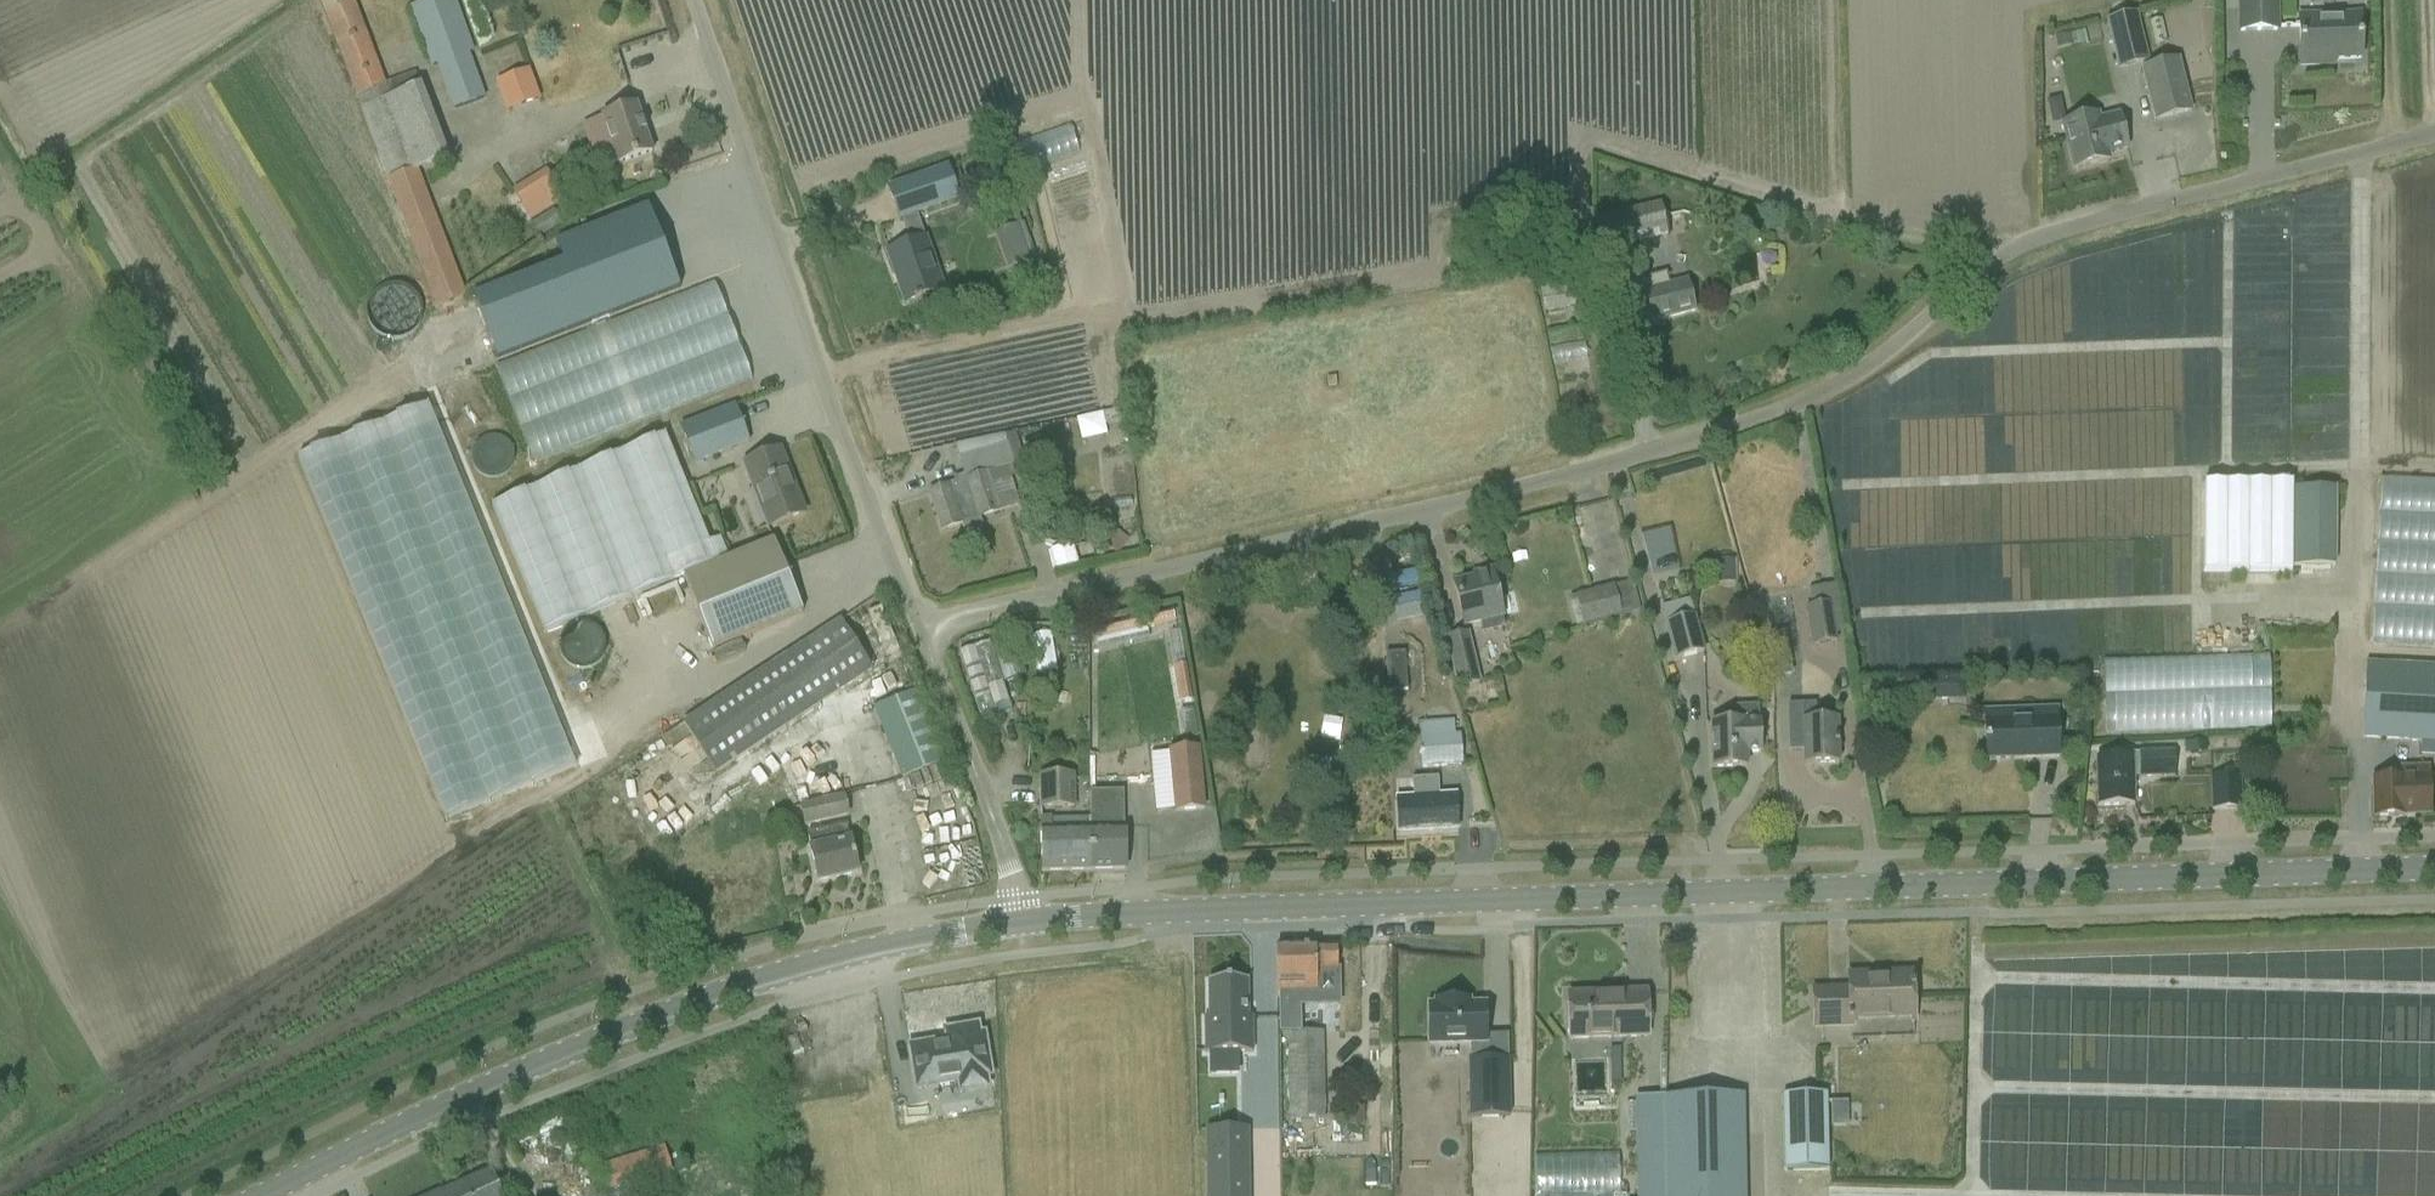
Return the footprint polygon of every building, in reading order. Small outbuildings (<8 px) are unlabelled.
[(384,85),(352,0),(319,0),(391,187),(437,309),(466,298),(419,177),(417,170),(448,158),(421,86),(418,87),(413,74),(384,85)] [(409,10),(431,69),(435,67),(452,111),(485,98),(467,54),(474,51),(455,0),(433,0),(409,10)] [(2240,32),(2276,31),(2276,0),(2239,0),(2240,32)] [(2148,62),(2135,14),(2103,22),(2117,70),(2148,62)] [(2359,23),(2299,24),(2300,66),(2332,66),(2332,61),(2359,60),(2359,23)] [(2067,36),(2054,39),(2057,50),(2070,47),(2067,36)] [(2081,55),(2107,55),(2106,36),(2080,37),(2081,55)] [(2190,112),(2184,89),(2177,59),(2141,69),(2149,98),(2154,121),(2190,112)] [(505,111),(541,99),(530,69),(495,82),(505,111)] [(652,153),(636,107),(636,106),(632,108),(602,118),(617,165),(652,153)] [(2073,170),(2097,164),(2096,158),(2127,150),(2118,116),(2099,121),(2097,116),(2062,125),(2073,170)] [(1029,142),(1034,172),(1088,162),(1082,132),(1029,142)] [(921,299),(929,296),(943,291),(925,239),(924,240),(915,216),(957,201),(946,168),(911,181),(888,188),(899,220),(902,220),(911,245),(887,253),(905,305),(915,301),(915,303),(921,301),(921,299)] [(512,193),(531,221),(564,198),(545,170),(512,193)] [(1667,237),(1660,207),(1617,216),(1624,247),(1667,237)] [(562,266),(473,301),(496,360),(679,290),(648,209),(554,245),(562,266)] [(1029,229),(1006,238),(1020,275),(1043,266),(1029,229)] [(1695,312),(1687,281),(1668,286),(1665,274),(1624,285),(1635,328),(1695,312)] [(1592,306),(1587,276),(1538,283),(1544,314),(1592,306)] [(507,360),(538,461),(762,393),(731,292),(507,360)] [(427,405),(297,458),(444,820),(575,767),(427,405)] [(735,407),(680,428),(694,464),(749,443),(735,407)] [(1128,408),(1101,414),(1104,426),(1130,420),(1128,408)] [(965,482),(929,494),(941,532),(961,525),(964,534),(971,540),(981,536),(983,528),(980,519),(1019,506),(1007,467),(1024,462),(1015,433),(1003,436),(979,443),(956,450),(965,482)] [(664,435),(491,506),(543,632),(716,561),(664,435)] [(767,529),(782,523),(804,514),(780,452),(742,467),(767,529)] [(2292,568),(2334,568),(2335,489),(2293,489),(2292,568)] [(1117,557),(1129,542),(1116,533),(1105,547),(1117,557)] [(1656,538),(1659,579),(1685,577),(1682,535),(1656,538)] [(803,613),(773,541),(684,577),(713,650),(803,613)] [(1054,550),(1043,554),(1051,582),(1063,578),(1054,550)] [(1734,561),(1718,561),(1718,584),(1734,584),(1734,561)] [(1397,581),(1406,628),(1435,623),(1426,576),(1397,581)] [(1504,628),(1502,617),(1497,599),(1492,576),(1454,585),(1459,609),(1464,627),(1480,622),(1483,633),(1504,628)] [(1633,582),(1576,596),(1584,626),(1641,611),(1633,582)] [(1836,643),(1835,635),(1845,634),(1837,586),(1807,591),(1810,608),(1806,609),(1808,623),(1812,647),(1836,643)] [(1703,653),(1694,618),(1689,601),(1661,608),(1669,637),(1675,661),(1703,653)] [(1095,642),(1175,623),(1172,610),(1092,628),(1095,642)] [(2381,610),(2379,652),(2434,655),(2434,613),(2381,610)] [(717,774),(851,685),(871,672),(839,623),(819,636),(685,724),(717,774)] [(1782,635),(1766,638),(1773,678),(1789,675),(1782,635)] [(1447,641),(1460,692),(1479,686),(1467,636),(1447,641)] [(1387,692),(1406,691),(1404,653),(1385,656),(1387,692)] [(2112,663),(2114,739),(2282,735),(2280,659),(2112,663)] [(2421,666),(2365,662),(2360,738),(2434,743),(2434,667),(2421,666)] [(1184,667),(1172,670),(1179,705),(1191,702),(1184,667)] [(1965,680),(1930,680),(1930,696),(1966,696),(1965,680)] [(1879,686),(1859,690),(1863,707),(1882,704),(1879,686)] [(898,781),(947,763),(918,691),(918,692),(872,709),(898,781)] [(1815,705),(1787,706),(1789,752),(1803,752),(1804,766),(1838,765),(1836,721),(1815,721),(1815,705)] [(1760,753),(1758,707),(1731,708),(1731,724),(1710,725),(1712,769),(1746,768),(1745,754),(1760,753)] [(1984,722),(1984,736),(1985,761),(2058,758),(2057,734),(2056,711),(2036,711),(2036,720),(1984,722)] [(1458,735),(1453,736),(1452,722),(1419,724),(1421,768),(1460,766),(1458,735)] [(2204,743),(2182,746),(2184,756),(2205,753),(2204,743)] [(1205,811),(1198,748),(1169,752),(1175,814),(1205,811)] [(2097,808),(2133,807),(2132,779),(2174,778),(2173,753),(2131,755),(2131,758),(2095,759),(2097,808)] [(2429,814),(2428,790),(2427,769),(2409,770),(2409,780),(2373,780),(2373,794),(2374,818),(2403,817),(2403,815),(2429,814)] [(1040,777),(1040,808),(1074,808),(1074,776),(1064,776),(1040,777)] [(2242,810),(2242,776),(2212,777),(2212,810),(2242,810)] [(1457,817),(1456,806),(1455,798),(1437,799),(1436,782),(1415,783),(1416,801),(1397,802),(1399,834),(1457,831),(1457,821),(1459,821),(1459,817),(1457,817)] [(1091,830),(1091,871),(1124,870),(1123,794),(1090,794),(1091,819),(1089,819),(1089,830),(1091,830)] [(848,817),(844,796),(798,805),(803,827),(848,817)] [(1088,819),(1040,820),(1041,872),(1091,871),(1091,830),(1089,830),(1089,819),(1088,819)] [(857,874),(852,850),(851,842),(847,826),(806,835),(810,850),(812,859),(818,883),(857,874)] [(1308,947),(1309,1001),(1317,1001),(1317,983),(1337,982),(1337,971),(1336,947),(1316,947),(1316,946),(1308,947)] [(1308,947),(1278,947),(1278,987),(1279,987),(1279,999),(1279,1002),(1309,1001),(1308,947)] [(1913,1020),(1913,1001),(1912,990),(1913,990),(1913,984),(1912,985),(1912,974),(1884,975),(1885,980),(1848,982),(1849,990),(1813,991),(1814,1030),(1853,1029),(1853,1022),(1913,1020)] [(1210,1020),(1206,1020),(1206,1055),(1254,1054),(1253,1019),(1249,1019),(1248,982),(1209,983),(1210,1020)] [(1327,1028),(1386,1028),(1386,993),(1350,993),(1350,995),(1327,995),(1327,1028)] [(1568,996),(1569,1020),(1569,1042),(1647,1040),(1646,1018),(1645,994),(1644,994),(1644,997),(1594,999),(1594,995),(1568,996)] [(1484,1008),(1467,1008),(1467,1003),(1437,1004),(1437,1008),(1429,1009),(1430,1043),(1470,1043),(1471,1061),(1483,1061),(1483,1042),(1484,1042),(1484,1008)] [(958,1096),(991,1090),(983,1037),(977,1038),(976,1028),(957,1032),(958,1041),(911,1049),(918,1092),(957,1086),(958,1096)] [(1288,1122),(1325,1121),(1323,1033),(1286,1034),(1288,1122)] [(1471,1061),(1443,1061),(1443,1119),(1484,1119),(1483,1061),(1471,1061)] [(1562,1102),(1583,1101),(1580,1078),(1560,1080),(1562,1102)] [(1827,1095),(1816,1095),(1783,1095),(1784,1171),(1827,1171),(1827,1095)] [(1743,1096),(1645,1099),(1634,1099),(1637,1195),(1746,1195),(1743,1096)] [(1207,1132),(1208,1195),(1247,1195),(1246,1152),(1223,1153),(1222,1132),(1207,1132)] [(1296,1162),(1320,1163),(1321,1146),(1297,1145),(1296,1162)] [(595,1169),(601,1192),(602,1195),(672,1175),(671,1171),(664,1148),(595,1169)] [(1548,1167),(1547,1183),(1569,1184),(1570,1168),(1548,1167)] [(490,1171),(442,1193),(444,1195),(501,1195),(490,1171)]
